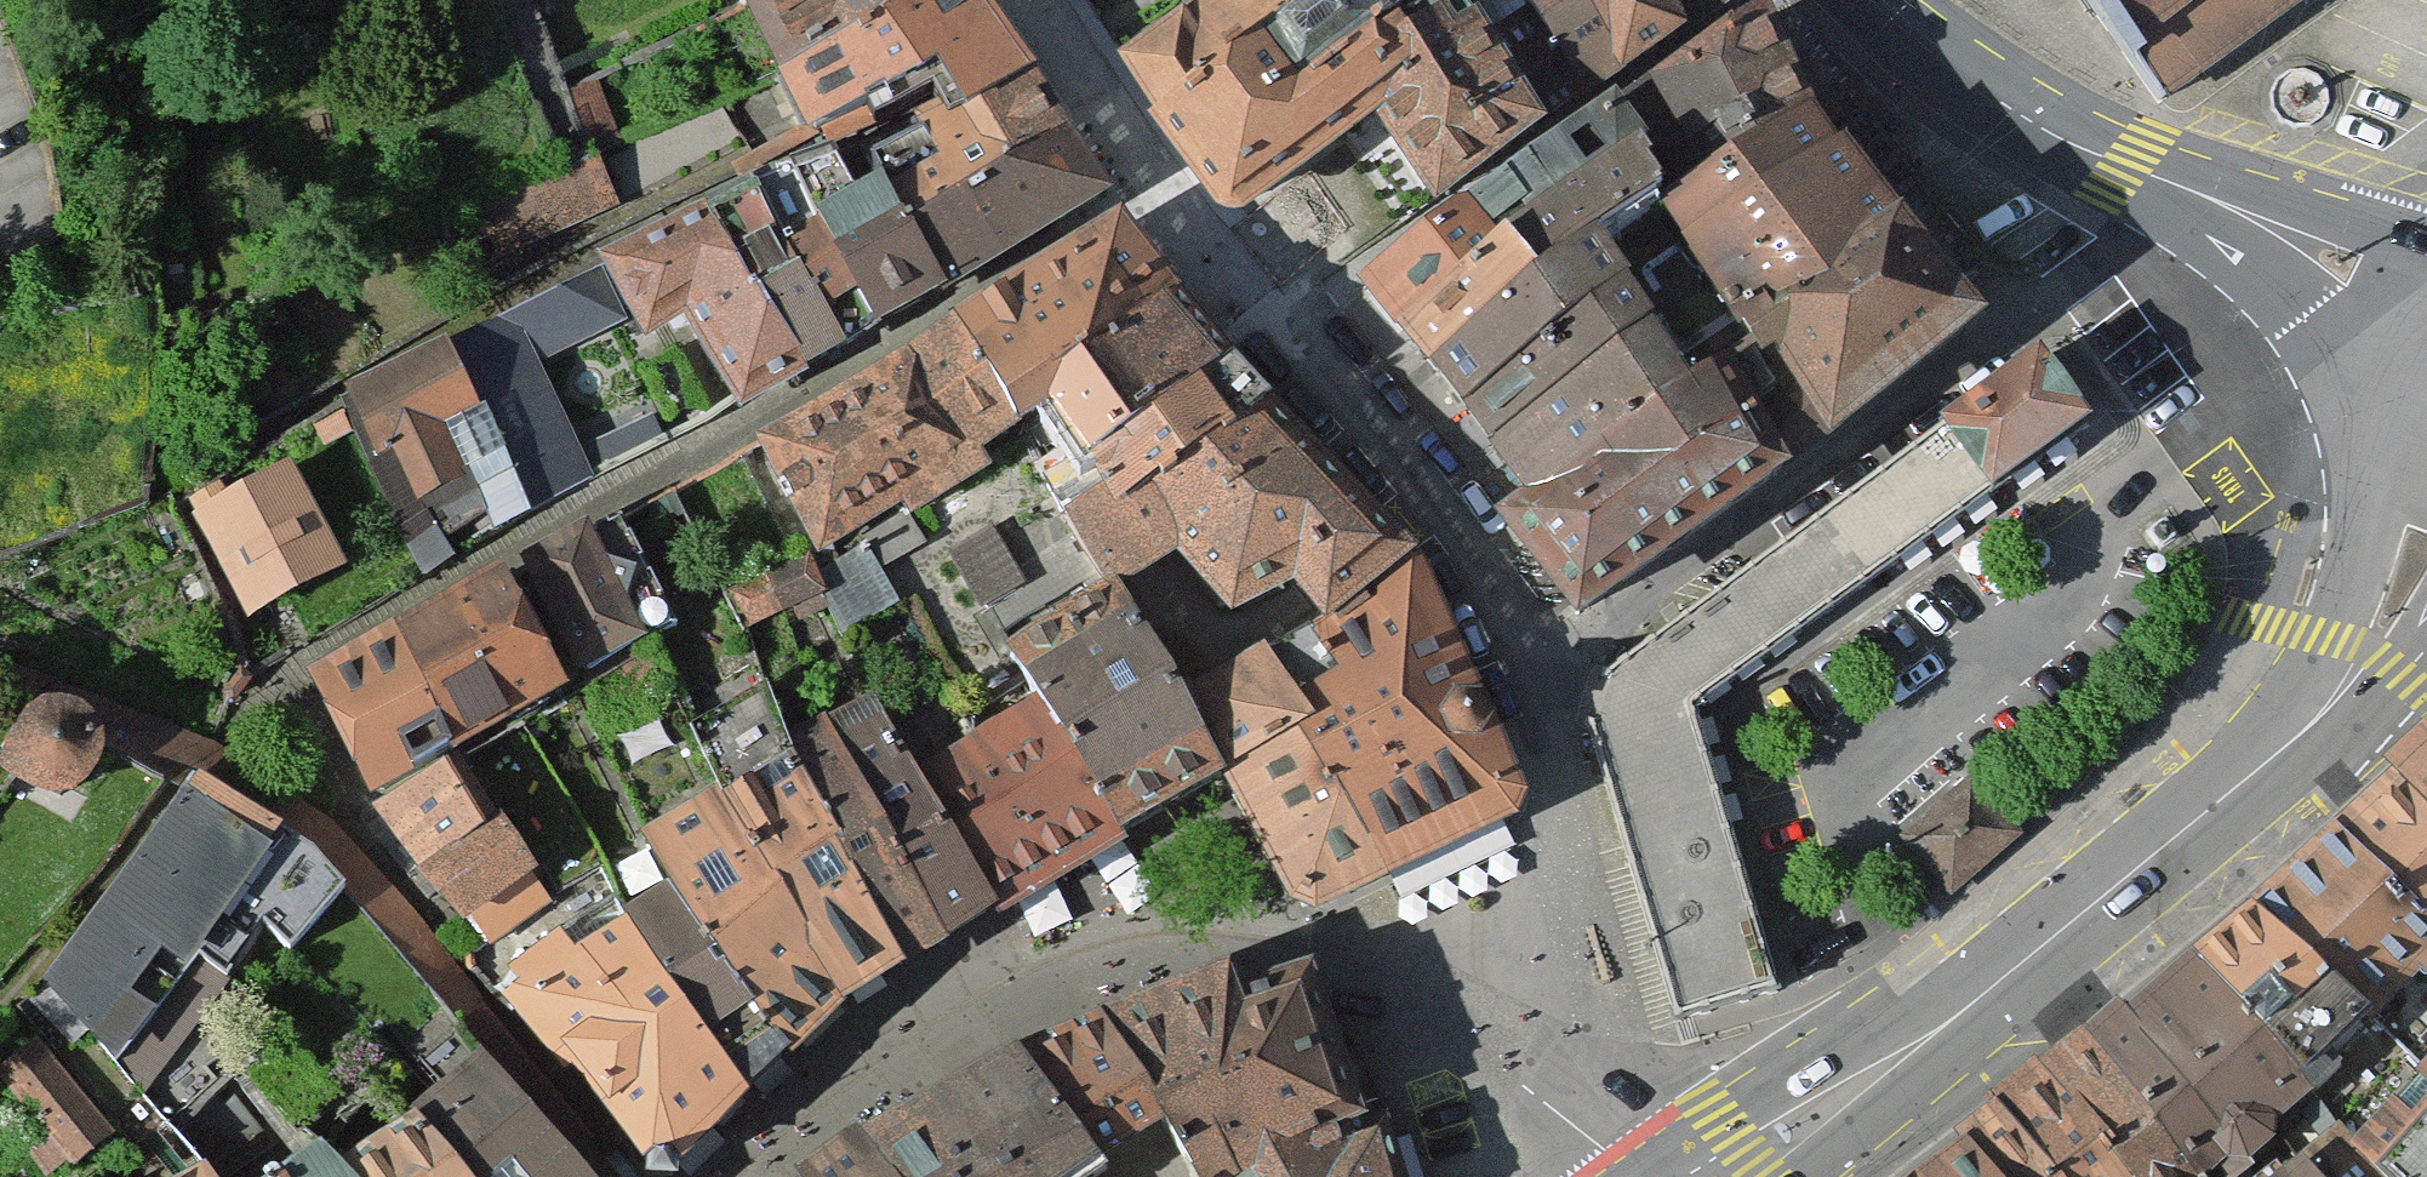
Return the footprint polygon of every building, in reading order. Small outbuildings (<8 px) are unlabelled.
[(741,13),(765,0),(734,0),(741,13)] [(974,10),(968,0),(765,0),(741,13),(785,95),(974,10)] [(1119,52),(1219,191),(1245,196),(1373,94),(1473,17),(1462,0),(1193,0),(1119,52)] [(1576,85),(1622,54),(1592,0),(1521,0),(1522,3),(1576,85)] [(1622,54),(1678,21),(1668,0),(1592,0),(1622,54)] [(1678,21),(1707,0),(1668,0),(1678,21)] [(2169,112),(2331,0),(2092,0),(2169,112)] [(1483,30),(1536,117),(1576,85),(1522,3),(1483,30)] [(938,108),(954,131),(1030,97),(974,10),(785,95),(812,150),(938,108)] [(1473,17),(1373,94),(1437,189),(1536,117),(1483,30),(1473,17)] [(1677,222),(1829,118),(1771,28),(1608,120),(1651,182),(1677,222)] [(622,142),(598,78),(568,90),(592,154),(622,142)] [(870,172),(943,280),(1098,192),(1030,97),(954,131),(870,172)] [(1677,222),(1612,273),(1679,384),(1714,359),(1782,455),(1986,301),(1829,118),(1677,222)] [(1608,120),(1374,293),(1420,346),(1651,182),(1608,120)] [(598,158),(432,225),(445,257),(492,238),(499,256),(619,207),(598,158)] [(870,172),(796,194),(859,286),(878,318),(943,280),(870,172)] [(1651,182),(1420,346),(1458,393),(1612,273),(1677,222),(1651,182)] [(758,200),(827,305),(859,286),(796,194),(758,200)] [(702,224),(797,361),(846,336),(827,305),(758,200),(702,224)] [(481,411),(534,509),(595,477),(537,360),(635,312),(646,336),(688,312),(737,395),(797,361),(702,224),(451,353),(481,411)] [(1064,364),(1178,290),(1135,231),(966,330),(1019,422),(1053,399),(1064,364)] [(1612,273),(1458,393),(1536,493),(1679,384),(1612,273)] [(1231,357),(1178,290),(1064,364),(1053,399),(1088,471),(1231,357)] [(760,447),(815,544),(898,497),(907,514),(991,466),(979,444),(1019,422),(966,330),(760,447)] [(2047,349),(1948,423),(1993,484),(2093,412),(2047,349)] [(481,411),(451,353),(355,409),(423,574),(454,561),(447,542),(485,525),(442,428),(481,411)] [(1268,399),(1231,357),(1088,471),(1126,509),(1268,399)] [(1577,606),(1782,455),(1714,359),(1679,384),(1536,493),(1511,513),(1577,606)] [(1407,549),(1268,399),(1126,509),(1088,471),(1053,399),(1019,422),(1099,559),(1178,540),(1234,602),(1294,567),(1330,611),(1407,549)] [(593,446),(603,467),(660,438),(649,418),(593,446)] [(348,437),(340,420),(313,434),(321,450),(348,437)] [(1775,984),(1694,703),(1993,484),(1948,423),(1607,671),(1604,702),(1599,738),(1615,792),(1678,1013),(1775,984)] [(187,502),(250,630),(344,585),(292,478),(230,508),(220,486),(187,502)] [(624,528),(528,578),(581,680),(677,630),(624,528)] [(1516,788),(1407,549),(1330,611),(1261,648),(1390,869),(1511,809),(1516,788)] [(1176,685),(1099,559),(1017,637),(1050,688),(917,759),(868,681),(637,822),(669,872),(619,902),(610,889),(517,953),(538,976),(508,998),(661,1157),(914,953),(1218,767),(1176,685)] [(564,707),(505,598),(402,653),(461,762),(564,707)] [(461,762),(402,653),(397,641),(310,687),(371,812),(461,762)] [(1320,902),(1390,869),(1261,648),(1176,685),(1218,767),(1293,894),(1320,902)] [(2405,783),(2426,804),(2426,763),(2405,783)] [(464,774),(382,821),(419,880),(497,829),(464,774)] [(316,969),(373,891),(332,848),(218,782),(51,994),(130,1071),(158,1041),(186,1063),(277,938),(316,969)] [(2338,839),(2426,917),(2426,804),(2405,783),(2370,813),(2338,839)] [(2009,849),(1965,799),(1915,842),(1959,892),(2009,849)] [(497,829),(419,880),(468,940),(532,888),(497,829)] [(2255,905),(2407,1055),(2426,1035),(2426,917),(2338,839),(2298,873),(2255,905)] [(532,888),(468,940),(487,953),(546,908),(532,888)] [(2183,962),(2287,1082),(2380,1175),(2426,1117),(2426,1075),(2407,1055),(2255,905),(2221,931),(2183,962)] [(2132,1010),(2080,1056),(2181,1176),(2256,1112),(2287,1082),(2183,962),(2132,1010)] [(1364,1155),(1316,988),(1243,1010),(1239,996),(1022,1078),(1090,1176),(1161,1176),(1175,1169),(1180,1176),(1313,1176),(1364,1155)] [(2407,1055),(2426,1075),(2426,1035),(2407,1055)] [(101,1176),(134,1146),(44,1049),(6,1085),(54,1136),(32,1157),(51,1176),(64,1176),(84,1158),(101,1176)] [(2043,1091),(2122,1176),(2180,1176),(2181,1176),(2080,1056),(2061,1073),(2043,1091)] [(405,1128),(443,1176),(573,1176),(486,1065),(405,1128)] [(1022,1078),(839,1176),(1090,1176),(1022,1078)] [(2307,1176),(2382,1176),(2380,1175),(2287,1082),(2256,1112),(2293,1164),(2307,1176)] [(1999,1125),(2044,1176),(2122,1176),(2043,1091),(2022,1105),(1999,1125)] [(2382,1176),(2426,1176),(2426,1117),(2380,1175),(2382,1176)] [(1965,1152),(1986,1176),(2044,1176),(1999,1125),(1983,1138),(1965,1152)] [(342,1176),(443,1176),(405,1128),(342,1176)] [(1934,1176),(1986,1176),(1965,1152),(1936,1176),(1934,1176)] [(1364,1155),(1313,1176),(1393,1176),(1390,1165),(1368,1172),(1364,1155)] [(2293,1164),(2279,1176),(2307,1176),(2293,1164)]
